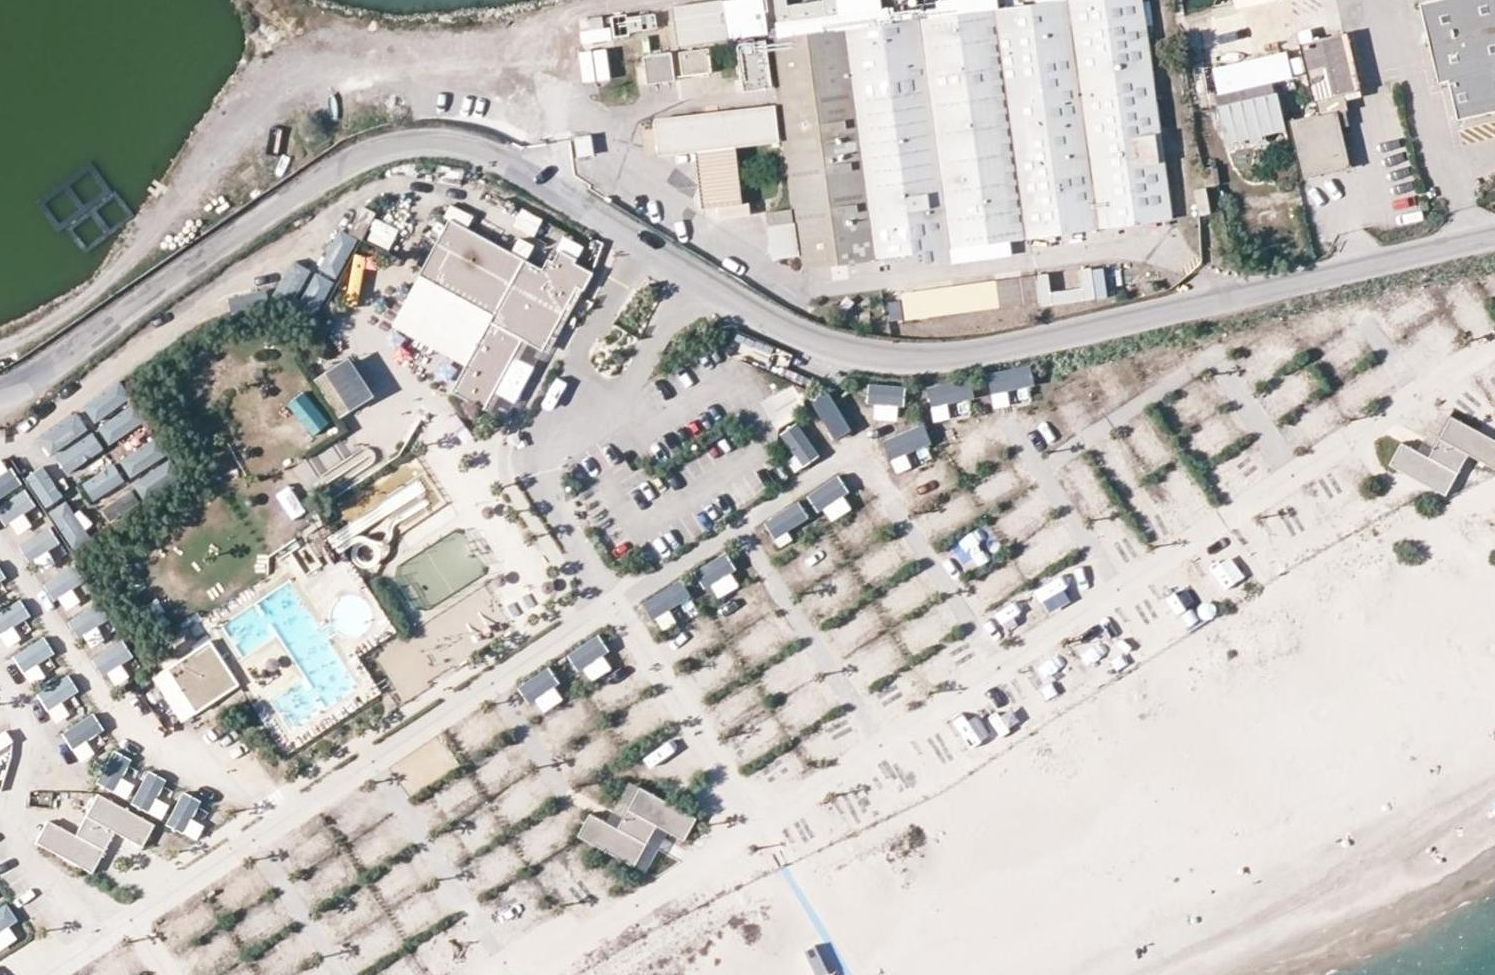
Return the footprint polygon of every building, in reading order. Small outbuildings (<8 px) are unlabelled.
[(765,0),(672,0),(676,35),(769,23),(765,0)] [(949,247),(1170,216),(1162,153),(1140,0),(1049,0),(802,33),(770,39),(790,187),(795,223),(768,227),(772,257),(799,254),(802,268),(920,251),(922,262),(950,258),(949,247)] [(1440,79),(1450,78),(1459,116),(1494,108),(1494,0),(1420,0),(1440,79)] [(624,5),(608,8),(611,30),(627,27),(626,25),(651,21),(650,5),(624,8),(624,5)] [(587,42),(611,40),(609,14),(584,17),(587,42)] [(1268,35),(1290,32),(1288,20),(1266,23),(1268,35)] [(1299,42),(1312,39),(1309,27),(1297,31),(1299,42)] [(1318,112),(1288,119),(1301,175),(1347,164),(1346,161),(1343,147),(1338,126),(1334,109),(1344,107),(1346,107),(1342,91),(1358,87),(1345,31),(1312,39),(1299,42),(1311,98),(1315,98),(1318,112)] [(765,39),(736,43),(741,91),(772,87),(765,39)] [(709,69),(707,45),(679,51),(682,73),(709,69)] [(585,82),(613,78),(609,46),(580,50),(585,82)] [(641,54),(646,83),(675,80),(671,51),(641,54)] [(1215,103),(1224,140),(1247,135),(1259,132),(1282,127),(1274,91),(1272,92),(1269,80),(1215,94),(1217,103),(1215,103)] [(658,154),(696,150),(705,208),(742,204),(735,153),(735,145),(778,140),(774,105),(653,117),(658,154)] [(1344,107),(1334,109),(1338,126),(1347,124),(1344,107)] [(1247,135),(1249,141),(1260,138),(1259,132),(1247,135)] [(1214,160),(1199,163),(1203,186),(1204,186),(1218,183),(1214,160)] [(1274,166),(1279,184),(1295,179),(1290,161),(1274,166)] [(1203,186),(1193,188),(1197,214),(1208,212),(1204,186),(1203,186)] [(529,198),(515,225),(537,235),(551,208),(529,198)] [(348,231),(361,239),(375,213),(362,205),(348,231)] [(370,238),(392,250),(408,218),(386,207),(370,238)] [(546,258),(541,268),(449,218),(418,274),(494,314),(499,304),(551,332),(577,286),(584,289),(592,272),(573,262),(574,259),(559,250),(552,260),(546,258)] [(321,312),(336,279),(292,260),(277,292),(321,312)] [(1024,296),(1040,294),(1036,266),(1020,268),(1024,296)] [(1020,268),(994,271),(998,299),(1024,296),(1020,268)] [(902,283),(906,312),(998,299),(994,271),(902,283)] [(890,300),(893,322),(905,321),(903,298),(890,300)] [(542,348),(551,332),(499,304),(494,314),(489,322),(522,338),(542,348)] [(522,338),(489,322),(452,390),(484,408),(522,338)] [(352,356),(326,372),(351,411),(376,395),(352,356)] [(991,369),(994,406),(1035,401),(1032,365),(991,369)] [(938,418),(980,406),(971,374),(928,387),(938,418)] [(120,382),(86,405),(113,444),(147,421),(120,382)] [(905,419),(906,384),(873,383),(872,418),(905,419)] [(807,407),(821,440),(853,426),(840,394),(807,407)] [(80,411),(43,435),(68,474),(105,449),(80,411)] [(1449,415),(1427,456),(1400,442),(1389,463),(1443,494),(1466,453),(1494,468),(1494,466),(1494,440),(1449,415)] [(798,421),(780,435),(804,466),(823,452),(798,421)] [(884,440),(897,469),(939,451),(925,421),(884,440)] [(318,473),(358,446),(348,431),(308,458),(318,473)] [(132,477),(168,455),(157,437),(121,459),(132,477)] [(37,512),(10,455),(0,460),(0,517),(5,527),(37,512)] [(116,462),(84,481),(95,500),(127,481),(116,462)] [(147,498),(178,478),(167,462),(137,482),(147,498)] [(1000,464),(972,483),(987,504),(1015,484),(1000,464)] [(46,507),(64,496),(46,466),(28,476),(46,507)] [(837,475),(811,493),(831,522),(857,505),(837,475)] [(132,489),(99,504),(108,523),(140,508),(132,489)] [(69,499),(51,509),(72,544),(89,534),(69,499)] [(766,521),(782,545),(815,523),(800,499),(766,521)] [(43,555),(51,567),(70,555),(51,525),(20,546),(32,563),(43,555)] [(975,559),(998,539),(988,527),(965,548),(975,559)] [(462,578),(477,569),(458,534),(396,566),(417,606),(448,590),(439,571),(432,575),(427,565),(449,554),(462,578)] [(302,570),(317,561),(307,542),(292,550),(302,570)] [(726,553),(700,567),(717,598),(743,584),(726,553)] [(1245,585),(1230,562),(1212,574),(1227,597),(1245,585)] [(56,601),(69,593),(75,602),(92,592),(75,564),(45,583),(56,601)] [(12,593),(0,566),(0,599),(12,593)] [(1045,581),(1048,598),(1069,595),(1066,578),(1045,581)] [(685,580),(646,594),(658,627),(697,613),(685,580)] [(20,641),(39,627),(17,598),(0,611),(0,634),(1,635),(10,629),(20,641)] [(92,630),(100,643),(118,631),(98,601),(69,621),(80,638),(92,630)] [(1157,610),(1136,620),(1146,641),(1166,631),(1157,610)] [(600,634),(572,651),(590,682),(618,665),(600,634)] [(105,677),(118,668),(126,679),(144,666),(123,638),(93,660),(105,677)] [(50,641),(13,651),(19,672),(36,667),(39,677),(59,671),(50,641)] [(207,642),(164,670),(192,713),(235,685),(207,642)] [(547,666),(521,685),(543,715),(569,695),(547,666)] [(67,674),(42,691),(62,721),(88,704),(67,674)] [(1033,689),(1016,703),(1031,720),(1048,706),(1033,689)] [(91,715),(64,732),(83,762),(110,745),(91,715)] [(966,727),(978,751),(988,746),(976,722),(966,727)] [(942,764),(958,753),(941,728),(925,740),(942,764)] [(15,744),(7,730),(0,734),(0,753),(15,744)] [(109,755),(100,783),(134,795),(143,767),(109,755)] [(886,774),(902,793),(915,781),(899,763),(886,774)] [(134,799),(166,816),(179,791),(147,774),(134,799)] [(851,815),(869,806),(856,781),(838,790),(851,815)] [(695,817),(640,787),(618,827),(590,812),(578,834),(634,866),(656,825),(683,839),(695,817)] [(34,843),(90,873),(113,832),(141,846),(152,825),(97,794),(74,835),(47,821),(34,843)] [(201,838),(214,809),(181,795),(168,824),(201,838)] [(798,856),(822,846),(813,826),(789,836),(798,856)] [(553,878),(566,905),(584,896),(572,870),(553,878)] [(24,939),(11,907),(0,911),(0,948),(24,939)] [(362,934),(371,952),(397,938),(387,920),(362,934)] [(446,929),(428,940),(447,970),(464,959),(446,929)] [(389,974),(421,974),(412,961),(389,974)]
